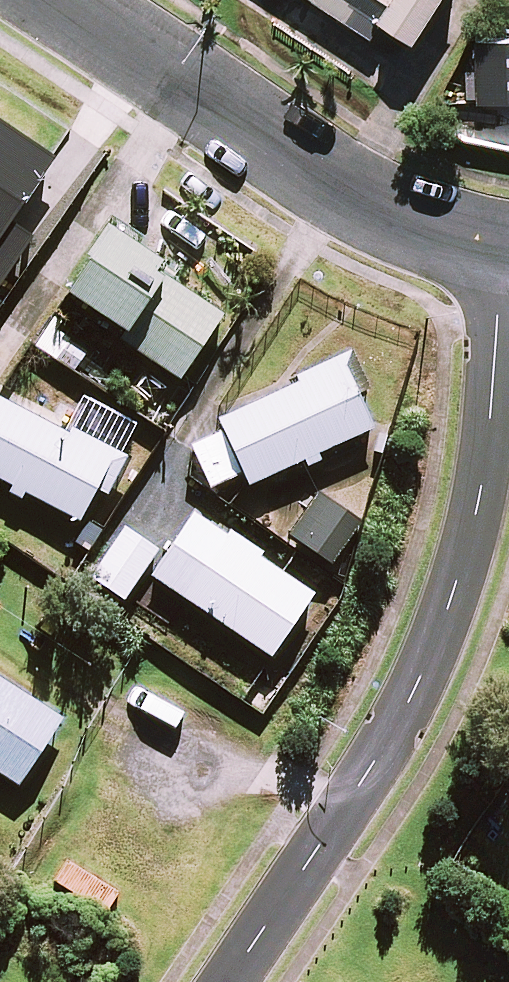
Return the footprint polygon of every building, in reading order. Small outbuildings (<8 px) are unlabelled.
[(366,35),(377,18),(415,43),(443,0),(313,0),(366,35)] [(476,40),(478,104),(508,104),(508,39),(476,40)] [(158,265),(106,230),(62,297),(122,336),(118,343),(176,381),(219,317),(153,273),(158,265)] [(370,429),(340,364),(216,424),(221,433),(189,448),(209,490),(239,476),(245,489),(370,429)] [(0,402),(0,486),(78,522),(92,489),(105,495),(122,458),(0,402)] [(355,525),(313,497),(286,538),(328,566),(355,525)] [(309,595),(193,516),(151,578),(267,657),(309,595)] [(156,553),(121,532),(91,582),(126,603),(156,553)] [(16,786),(58,719),(0,683),(0,776),(16,786)]
